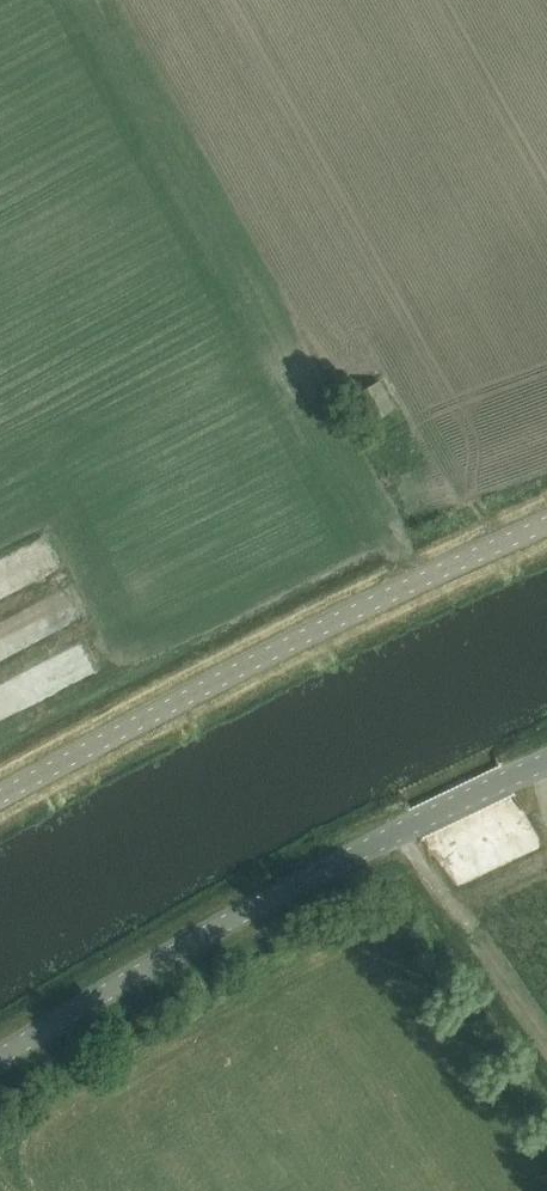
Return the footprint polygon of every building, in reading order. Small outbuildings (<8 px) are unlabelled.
[(205,589),(191,597),(201,612),(214,604),(205,589)] [(57,615),(66,635),(79,630),(70,609),(57,615)]
